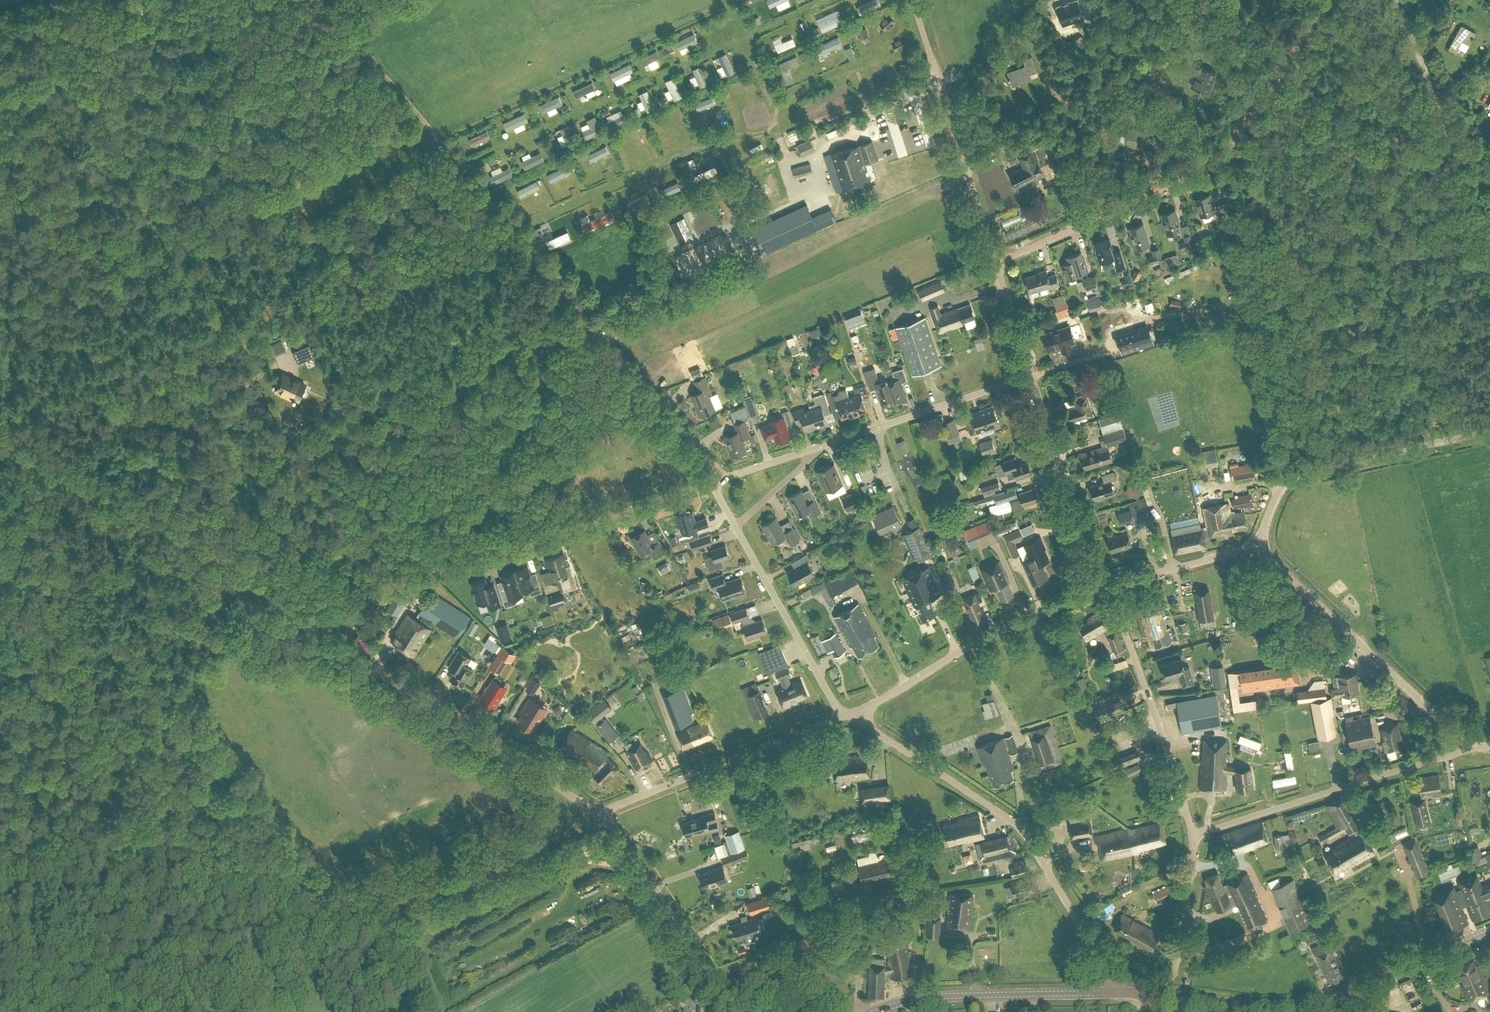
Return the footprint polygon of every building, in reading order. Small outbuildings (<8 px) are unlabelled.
[(1058,6),(1059,10),(1052,12),(1057,27),(1068,24),(1065,16),(1082,12),(1080,7),(1078,1),(1078,0),(1058,6)] [(1475,32),(1461,24),(1448,49),(1462,56),(1475,32)] [(869,29),(860,31),(862,39),(871,36),(869,29)] [(691,45),(701,40),(698,33),(679,42),(684,54),(693,50),(691,45)] [(652,63),(653,68),(660,66),(657,54),(644,57),(646,64),(652,63)] [(1007,73),(1012,88),(1032,80),(1028,70),(1035,68),(1031,57),(1023,59),(1026,66),(1007,73)] [(900,66),(897,66),(898,72),(901,71),(901,74),(907,73),(907,70),(910,70),(909,64),(906,65),(906,62),(899,63),(900,66)] [(632,65),(614,71),(619,84),(637,77),(632,65)] [(1191,86),(1210,93),(1217,71),(1198,65),(1191,86)] [(702,67),(696,69),(702,84),(708,82),(702,67)] [(876,80),(874,80),(875,86),(877,86),(878,89),(884,88),(883,85),(886,85),(885,79),(882,79),(882,76),(876,77),(876,80)] [(669,80),(671,90),(668,90),(670,101),(677,99),(676,97),(681,96),(678,78),(669,80)] [(747,92),(756,88),(752,79),(744,83),(747,92)] [(580,97),(588,93),(590,98),(600,93),(594,82),(577,91),(580,97)] [(737,98),(733,88),(722,93),(726,103),(737,98)] [(650,108),(657,103),(649,91),(642,95),(650,108)] [(716,96),(705,102),(710,113),(721,107),(716,96)] [(645,100),(640,102),(643,110),(648,108),(645,100)] [(609,117),(613,124),(628,117),(624,109),(609,117)] [(690,112),(682,115),(686,123),(694,120),(690,112)] [(518,129),(519,132),(530,128),(525,115),(508,121),(512,131),(518,129)] [(584,126),(588,138),(602,133),(597,117),(589,119),(591,123),(584,126)] [(662,132),(672,130),(669,119),(660,122),(662,132)] [(814,126),(817,133),(822,130),(819,123),(814,126)] [(814,134),(811,127),(788,137),(791,143),(796,141),(802,156),(815,150),(809,136),(814,134)] [(1146,130),(1129,127),(1126,146),(1143,149),(1146,130)] [(474,137),(475,143),(493,138),(491,132),(474,137)] [(878,159),(872,141),(825,156),(831,175),(832,177),(836,191),(869,180),(865,170),(867,170),(865,163),(878,159)] [(1052,160),(1045,145),(1019,157),(1024,166),(1010,173),(1016,187),(1043,173),(1039,166),(1052,160)] [(590,153),(582,157),(586,166),(594,162),(590,153)] [(812,171),(810,162),(793,167),(796,177),(812,171)] [(874,176),(884,173),(881,163),(871,166),(874,176)] [(1214,205),(1210,193),(1195,198),(1200,216),(1202,215),(1204,221),(1218,217),(1222,231),(1231,228),(1226,213),(1227,212),(1224,202),(1214,205)] [(806,204),(751,229),(762,253),(817,228),(806,204)] [(1181,226),(1175,208),(1161,213),(1164,220),(1162,221),(1166,235),(1182,230),(1185,240),(1180,241),(1182,249),(1194,245),(1187,224),(1181,226)] [(1150,244),(1143,223),(1129,227),(1132,235),(1130,235),(1134,249),(1150,244)] [(1109,238),(1095,242),(1101,262),(1114,258),(1117,269),(1125,266),(1120,250),(1113,252),(1109,238)] [(1165,268),(1159,248),(1151,250),(1153,255),(1148,256),(1151,263),(1159,261),(1161,267),(1155,269),(1156,271),(1165,268)] [(1087,271),(1081,251),(1067,256),(1069,262),(1062,264),(1067,279),(1080,275),(1079,273),(1087,271)] [(1047,276),(1046,270),(1037,272),(1037,273),(1025,277),(1030,292),(1031,292),(1032,295),(1033,295),(1038,294),(1039,293),(1038,290),(1048,287),(1048,288),(1059,285),(1055,273),(1047,276)] [(1097,295),(1100,294),(1094,274),(1083,278),(1086,290),(1095,287),(1097,295)] [(946,291),(941,279),(918,288),(923,300),(946,291)] [(1181,301),(1172,299),(1170,305),(1179,307),(1181,301)] [(1069,301),(1057,304),(1061,317),(1073,314),(1069,301)] [(975,317),(970,303),(958,308),(957,307),(941,313),(938,305),(931,308),(940,332),(963,323),(962,321),(975,317)] [(1105,303),(1093,308),(1095,314),(1107,309),(1105,303)] [(873,309),(849,318),(852,328),(869,322),(866,315),(874,312),(873,309)] [(942,364),(926,317),(896,326),(912,374),(942,364)] [(1091,332),(1098,329),(1095,321),(1088,324),(1091,332)] [(1147,323),(1114,334),(1119,348),(1120,354),(1153,343),(1152,338),(1147,323)] [(1075,342),(1069,325),(1043,333),(1048,350),(1050,349),(1052,356),(1054,357),(1059,355),(1060,354),(1060,353),(1064,352),(1073,350),(1071,343),(1075,342)] [(804,353),(801,336),(792,337),(795,354),(804,353)] [(984,339),(978,341),(981,350),(987,348),(984,339)] [(1082,353),(1103,352),(1102,339),(1081,340),(1082,353)] [(308,344),(292,352),(297,364),(314,356),(308,344)] [(879,371),(885,369),(884,363),(877,365),(879,371)] [(1110,385),(1105,365),(1096,368),(1101,387),(1110,385)] [(701,366),(691,370),(694,377),(704,373),(701,366)] [(888,381),(887,379),(879,381),(875,367),(864,371),(870,389),(876,387),(882,403),(893,399),(894,399),(888,381)] [(895,379),(888,381),(894,399),(893,399),(894,402),(906,398),(901,382),(907,380),(903,367),(892,371),(895,379)] [(306,383),(281,373),(273,392),(299,402),(306,383)] [(712,394),(705,377),(695,381),(699,391),(691,394),(700,415),(716,408),(710,395),(712,394)] [(849,396),(855,415),(861,413),(860,412),(867,410),(866,407),(873,405),(866,384),(854,388),(856,393),(849,396)] [(855,415),(849,396),(846,388),(839,390),(838,392),(838,393),(828,396),(832,408),(838,406),(842,418),(849,416),(850,417),(855,415)] [(720,392),(713,395),(719,409),(726,406),(720,392)] [(752,393),(744,396),(748,409),(756,406),(752,393)] [(817,406),(811,408),(817,427),(828,424),(825,414),(831,412),(824,393),(814,397),(817,406)] [(1093,414),(1087,393),(1073,398),(1076,406),(1067,409),(1070,421),(1093,414)] [(1000,426),(993,405),(964,415),(970,433),(979,430),(980,433),(989,430),(988,428),(993,426),(993,429),(1000,426)] [(806,431),(817,427),(811,408),(805,410),(804,407),(793,411),(797,423),(803,421),(806,431)] [(792,423),(788,410),(782,412),(784,417),(770,421),(771,423),(761,426),(765,438),(775,435),(777,441),(790,436),(787,425),(792,423)] [(960,433),(955,418),(942,422),(944,431),(941,432),(943,439),(960,433)] [(1122,427),(1120,419),(1101,425),(1107,445),(1093,449),(1094,452),(1081,455),(1085,468),(1112,459),(1110,451),(1117,449),(1116,443),(1127,439),(1123,426),(1122,427)] [(750,434),(745,420),(735,423),(738,432),(726,436),(732,456),(747,451),(742,437),(750,434)] [(908,451),(904,439),(897,442),(902,453),(908,451)] [(996,451),(991,439),(979,443),(985,460),(994,457),(992,453),(996,451)] [(1207,450),(1208,465),(1219,464),(1219,450),(1207,450)] [(1003,461),(1003,462),(995,464),(999,475),(1014,470),(1017,478),(1032,473),(1027,461),(1014,465),(1012,458),(1003,461)] [(1238,465),(1238,462),(1230,463),(1233,480),(1257,475),(1255,462),(1238,465)] [(843,483),(834,464),(826,467),(823,467),(819,468),(818,471),(817,471),(826,491),(843,483)] [(1116,477),(1114,471),(1102,475),(1104,481),(1091,485),(1095,498),(1115,492),(1110,479),(1116,477)] [(1001,489),(999,481),(975,488),(976,491),(967,494),(969,499),(1001,489)] [(1138,495),(1142,487),(1133,483),(1129,491),(1138,495)] [(1040,500),(1036,487),(1019,492),(1021,497),(1011,500),(1014,511),(1025,507),(1024,505),(1040,500)] [(1010,496),(1008,489),(995,494),(997,501),(1010,496)] [(809,502),(802,490),(788,497),(798,516),(808,510),(810,515),(821,509),(815,499),(809,502)] [(861,504),(856,492),(843,498),(848,510),(861,504)] [(1254,505),(1251,492),(1238,495),(1237,496),(1232,497),(1234,507),(1239,506),(1240,508),(1254,505)] [(1150,518),(1144,499),(1129,504),(1130,507),(1124,509),(1126,515),(1132,514),(1135,523),(1150,518)] [(1207,526),(1202,527),(1203,533),(1209,532),(1209,536),(1225,533),(1224,531),(1247,527),(1244,511),(1231,513),(1228,502),(1203,507),(1207,526)] [(902,525),(893,506),(872,516),(881,535),(902,525)] [(687,513),(686,511),(677,514),(683,533),(709,524),(706,517),(696,520),(693,511),(687,513)] [(784,532),(776,517),(762,525),(772,543),(786,536),(791,544),(800,539),(793,527),(784,532)] [(991,530),(987,521),(972,527),(976,536),(991,530)] [(1200,521),(1171,527),(1174,543),(1175,543),(1176,547),(1175,547),(1176,551),(1186,549),(1186,548),(1195,546),(1195,547),(1205,544),(1204,537),(1203,533),(1202,527),(1200,521)] [(1140,523),(1144,535),(1150,534),(1146,522),(1140,523)] [(930,550),(919,526),(906,532),(917,556),(930,550)] [(1023,538),(1019,528),(1004,535),(1013,557),(1020,554),(1015,542),(1023,538)] [(653,544),(645,529),(631,537),(641,555),(650,550),(654,557),(665,551),(660,541),(653,544)] [(1133,546),(1128,531),(1113,535),(1113,537),(1107,538),(1111,551),(1124,547),(1125,549),(1133,546)] [(713,543),(711,536),(691,542),(693,550),(713,543)] [(1031,559),(1023,562),(1033,583),(1048,577),(1042,563),(1050,559),(1045,548),(1046,547),(1041,537),(1024,544),(1028,555),(1029,554),(1031,559)] [(712,555),(705,557),(709,570),(723,566),(721,559),(730,557),(726,545),(711,550),(712,555)] [(564,553),(546,558),(550,570),(542,572),(546,584),(552,582),(551,580),(555,579),(556,582),(554,583),(555,583),(557,582),(559,583),(563,582),(564,580),(572,578),(570,572),(572,571),(570,564),(567,565),(564,559),(566,559),(564,553)] [(810,559),(807,553),(802,556),(805,562),(788,571),(795,585),(815,574),(807,561),(810,559)] [(514,568),(514,569),(521,590),(529,587),(531,594),(542,591),(538,579),(533,581),(527,563),(526,564),(524,563),(520,564),(519,566),(514,568)] [(670,563),(661,569),(664,574),(674,569),(670,563)] [(941,594),(928,566),(902,578),(915,606),(916,605),(922,620),(936,613),(930,599),(941,594)] [(995,585),(1001,600),(1014,594),(1007,580),(1009,579),(1003,566),(985,574),(991,587),(995,585)] [(859,581),(852,568),(825,582),(832,595),(859,581)] [(522,594),(521,590),(514,569),(509,571),(507,570),(503,571),(502,573),(501,574),(506,587),(500,589),(505,605),(516,602),(515,596),(522,594)] [(726,581),(723,573),(710,578),(713,589),(719,587),(723,600),(746,592),(741,576),(726,581)] [(500,604),(497,594),(491,595),(485,578),(471,582),(475,594),(474,595),(476,603),(478,602),(478,603),(487,601),(489,608),(500,604)] [(960,595),(954,580),(947,583),(954,598),(960,595)] [(1209,587),(1196,589),(1201,626),(1214,624),(1209,587)] [(974,624),(985,619),(978,602),(982,600),(979,592),(963,598),(974,624)] [(472,618),(433,593),(419,613),(458,639),(472,618)] [(561,594),(549,597),(553,610),(560,608),(559,604),(564,603),(561,594)] [(1173,639),(1161,599),(1135,606),(1143,635),(1152,633),(1155,645),(1173,639)] [(876,635),(859,602),(834,616),(850,646),(852,645),(858,655),(879,644),(874,636),(876,635)] [(749,617),(746,607),(731,612),(734,622),(742,619),(743,625),(748,639),(767,632),(763,618),(752,622),(750,616),(749,617)] [(1110,626),(1101,610),(1087,618),(1088,621),(1079,626),(1087,639),(1097,634),(1097,633),(1110,626)] [(431,627),(408,613),(391,639),(414,654),(431,627)] [(728,614),(714,618),(716,627),(731,623),(728,614)] [(935,624),(939,622),(937,617),(931,620),(932,622),(922,626),(925,635),(937,630),(935,624)] [(1185,632),(1190,630),(1187,623),(1182,625),(1185,632)] [(510,627),(498,631),(502,641),(513,637),(510,627)] [(1125,650),(1116,630),(1107,634),(1116,654),(1125,650)] [(837,634),(826,640),(835,656),(845,651),(837,634)] [(487,637),(483,644),(496,652),(500,645),(487,637)] [(474,669),(467,664),(471,657),(459,650),(453,660),(459,664),(451,677),(463,685),(474,669)] [(470,663),(478,667),(481,662),(473,658),(470,663)] [(1185,667),(1182,658),(1161,664),(1166,679),(1180,675),(1183,686),(1194,683),(1189,666),(1185,667)] [(1301,683),(1297,662),(1228,672),(1234,711),(1259,707),(1258,699),(1240,701),(1238,685),(1242,684),(1243,692),(1301,683)] [(808,694),(801,679),(794,682),(790,682),(788,675),(792,674),(788,665),(774,671),(778,679),(781,679),(784,686),(776,689),(783,707),(797,701),(796,699),(808,694)] [(1224,665),(1210,667),(1213,686),(1226,684),(1224,665)] [(1359,692),(1356,673),(1339,675),(1333,676),(1334,687),(1331,688),(1332,695),(1341,694),(1359,692)] [(542,682),(533,676),(525,689),(534,694),(542,682)] [(1087,676),(1080,680),(1083,688),(1091,685),(1087,676)] [(507,686),(494,678),(482,697),(495,706),(499,700),(502,702),(506,696),(502,694),(507,686)] [(694,712),(683,687),(662,695),(676,727),(694,720),(691,713),(694,712)] [(1307,689),(1297,690),(1298,701),(1327,698),(1326,687),(1307,689)] [(1222,725),(1216,694),(1176,701),(1182,732),(1222,725)] [(547,707),(531,697),(522,711),(524,713),(519,721),(533,729),(547,707)] [(604,698),(586,712),(594,722),(612,708),(604,698)] [(1000,713),(994,698),(982,703),(988,717),(1000,713)] [(1314,717),(1318,738),(1336,734),(1330,698),(1311,702),(1314,717)] [(1124,708),(1121,700),(1095,709),(1098,717),(1124,708)] [(1479,713),(1476,702),(1468,704),(1472,715),(1479,713)] [(1375,744),(1369,716),(1346,721),(1352,750),(1375,744)] [(605,718),(596,725),(609,741),(618,734),(605,718)] [(713,735),(707,721),(678,733),(683,747),(713,735)] [(1400,734),(1397,723),(1381,728),(1384,741),(1383,742),(1385,751),(1406,746),(1402,734),(1400,734)] [(1063,762),(1051,724),(1030,731),(1042,769),(1063,762)] [(609,751),(572,727),(559,747),(596,771),(593,774),(603,784),(619,767),(607,755),(609,751)] [(1019,751),(1013,734),(1005,737),(1011,754),(1019,751)] [(1014,768),(1003,737),(977,746),(984,764),(986,763),(994,785),(1014,778),(1011,769),(1014,768)] [(1227,741),(1204,739),(1202,762),(1201,761),(1199,787),(1225,789),(1226,780),(1225,780),(1226,771),(1235,773),(1237,789),(1253,787),(1251,767),(1236,769),(1236,766),(1225,764),(1227,741)] [(646,753),(640,742),(626,750),(637,769),(652,760),(648,753),(646,753)] [(1155,753),(1151,744),(1120,756),(1124,765),(1155,753)] [(869,776),(867,754),(834,757),(836,778),(869,776)] [(1159,781),(1154,765),(1144,769),(1149,784),(1159,781)] [(1441,794),(1438,774),(1418,777),(1422,799),(1412,801),(1417,825),(1430,822),(1424,797),(1441,794)] [(891,798),(889,784),(861,787),(863,801),(875,799),(876,807),(889,805),(888,798),(891,798)] [(1361,826),(1343,795),(1324,806),(1335,827),(1319,836),(1322,841),(1343,830),(1347,837),(1335,844),(1336,847),(1324,854),(1334,872),(1349,864),(1351,866),(1375,852),(1362,829),(1351,835),(1349,833),(1361,826)] [(1061,810),(1044,815),(1047,823),(1063,819),(1061,810)] [(719,829),(714,811),(697,816),(697,818),(683,822),(686,835),(701,831),(701,832),(712,829),(713,831),(719,829)] [(984,836),(979,814),(959,819),(959,821),(943,825),(947,843),(966,839),(966,841),(984,836)] [(1092,834),(1090,818),(1069,822),(1071,838),(1092,834)] [(1268,840),(1262,821),(1227,832),(1234,854),(1255,847),(1254,845),(1268,840)] [(1128,828),(1134,852),(1139,851),(1139,850),(1165,842),(1160,822),(1130,829),(1130,827),(1128,828)] [(1128,828),(1095,835),(1102,859),(1134,852),(1128,828)] [(745,847),(739,830),(726,835),(732,854),(721,857),(724,865),(740,860),(737,850),(745,847)] [(723,840),(721,833),(712,835),(714,843),(723,840)] [(1016,853),(1011,834),(976,843),(981,862),(1016,853)] [(1284,846),(1281,834),(1274,836),(1277,848),(1284,846)] [(816,840),(815,835),(792,841),(793,846),(816,840)] [(1428,870),(1414,837),(1403,842),(1417,875),(1428,870)] [(1282,848),(1284,859),(1292,857),(1290,847),(1282,848)] [(895,875),(890,852),(858,859),(863,883),(884,878),(885,882),(892,880),(891,876),(895,875)] [(594,856),(593,861),(612,866),(613,861),(594,856)] [(1025,865),(1024,859),(1014,861),(1015,866),(1011,867),(1013,877),(1030,874),(1028,864),(1025,865)] [(728,880),(723,865),(713,868),(714,869),(700,874),(704,887),(719,882),(719,884),(728,880)] [(1204,877),(1207,884),(1204,885),(1209,896),(1211,895),(1217,910),(1235,903),(1235,904),(1238,903),(1249,926),(1266,918),(1255,895),(1257,894),(1246,873),(1223,884),(1218,872),(1204,877)] [(1455,890),(1453,885),(1434,893),(1448,930),(1468,922),(1462,907),(1467,905),(1473,919),(1489,912),(1489,901),(1487,892),(1489,891),(1489,881),(1481,885),(1477,875),(1458,882),(1461,888),(1455,890)] [(837,889),(846,885),(843,876),(834,880),(837,889)] [(1313,920),(1293,878),(1272,888),(1292,930),(1313,920)] [(1155,893),(1160,904),(1176,897),(1171,886),(1155,893)] [(973,895),(950,893),(947,923),(970,925),(972,910),(973,895)] [(769,896),(748,902),(751,913),(772,907),(769,896)] [(898,911),(897,902),(883,903),(885,913),(898,911)] [(1161,935),(1122,913),(1114,928),(1134,939),(1133,941),(1151,951),(1161,935)] [(940,936),(939,916),(927,916),(927,936),(940,936)] [(733,924),(737,939),(762,931),(757,917),(733,924)] [(909,951),(904,929),(885,933),(890,959),(888,960),(889,964),(885,965),(871,964),(868,997),(884,998),(886,973),(890,973),(891,977),(915,974),(911,950),(909,951)] [(1344,975),(1327,940),(1312,947),(1329,982),(1344,975)] [(1475,965),(1473,958),(1456,965),(1464,984),(1461,985),(1468,999),(1489,990),(1478,964),(1475,965)] [(1425,1006),(1411,977),(1399,982),(1412,1011),(1425,1006)]
